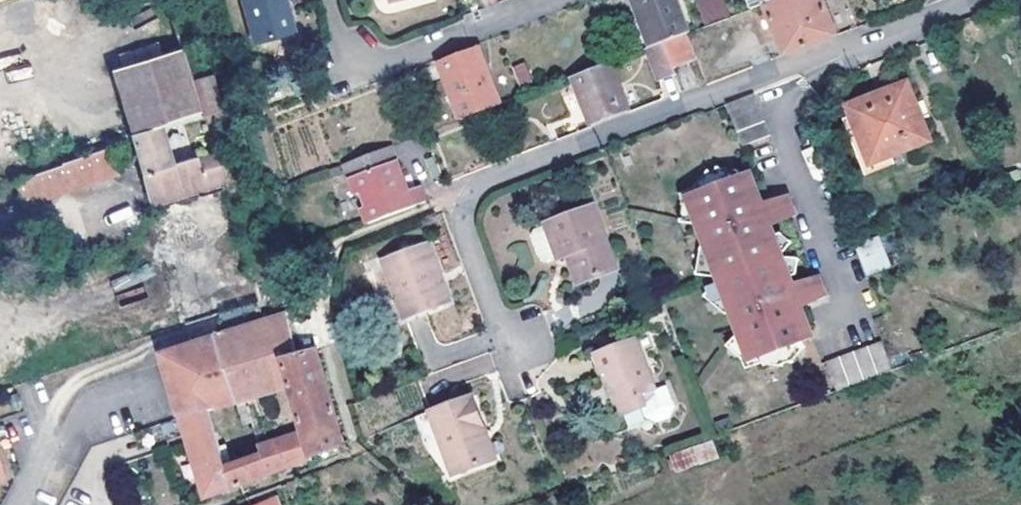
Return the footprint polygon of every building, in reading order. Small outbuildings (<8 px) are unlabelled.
[(284,0),(242,0),(255,44),(293,33),(285,3),(284,0)] [(664,42),(686,33),(688,32),(676,0),(634,0),(633,1),(651,47),(664,42)] [(696,1),(705,26),(732,16),(726,0),(700,0),(696,1)] [(764,4),(762,0),(748,0),(751,9),(764,4)] [(765,4),(785,56),(837,36),(823,0),(774,0),(765,4)] [(664,42),(674,68),(696,60),(686,33),(664,42)] [(664,42),(651,47),(645,48),(657,81),(676,74),(674,68),(664,42)] [(499,104),(477,48),(437,64),(458,120),(499,104)] [(209,77),(191,82),(183,56),(115,75),(154,209),(230,188),(208,117),(219,113),(209,77)] [(511,67),(520,86),(533,80),(524,61),(511,67)] [(588,123),(626,108),(609,63),(570,77),(588,123)] [(930,143),(908,85),(849,108),(871,166),(930,143)] [(726,101),(742,144),(772,133),(755,90),(726,101)] [(489,113),(468,120),(474,136),(495,128),(489,113)] [(111,143),(103,146),(101,139),(10,169),(24,211),(118,180),(110,155),(115,153),(111,143)] [(401,189),(395,175),(399,174),(388,146),(344,164),(355,191),(359,190),(364,204),(360,205),(366,222),(424,200),(417,183),(401,189)] [(433,154),(425,157),(433,176),(441,173),(433,154)] [(801,304),(794,286),(791,277),(783,256),(775,235),(770,221),(764,207),(751,171),(688,196),(750,360),(813,337),(801,304)] [(788,198),(764,207),(770,221),(793,213),(788,198)] [(567,255),(578,284),(616,269),(592,206),(545,224),(546,225),(534,230),(532,236),(540,257),(545,260),(557,256),(558,259),(567,255)] [(781,232),(775,235),(783,256),(795,242),(781,232)] [(887,271),(875,241),(857,248),(869,279),(887,271)] [(405,318),(451,300),(428,243),(383,260),(405,318)] [(801,256),(783,256),(791,277),(795,274),(801,256)] [(818,276),(794,286),(801,304),(825,295),(818,276)] [(270,319),(278,358),(298,353),(287,313),(270,319)] [(239,401),(285,387),(278,358),(270,319),(218,339),(239,401)] [(599,350),(607,371),(611,370),(626,412),(644,405),(647,414),(660,419),(672,415),(676,404),(668,382),(658,386),(639,335),(599,350)] [(208,411),(239,401),(218,339),(162,359),(164,367),(181,418),(208,409),(208,411)] [(826,360),(837,390),(893,369),(881,339),(826,360)] [(208,411),(208,409),(181,418),(207,497),(345,445),(335,408),(316,348),(298,353),(278,358),(285,387),(304,434),(226,465),(208,411)] [(600,374),(607,371),(599,350),(592,352),(600,374)] [(239,401),(208,411),(226,465),(304,434),(285,387),(239,401)] [(431,409),(453,472),(496,457),(473,393),(431,409)] [(20,396),(11,399),(14,412),(24,408),(20,396)] [(681,473),(722,459),(716,442),(675,456),(681,473)] [(250,504),(264,504),(276,500),(270,490),(248,498),(250,504)]
